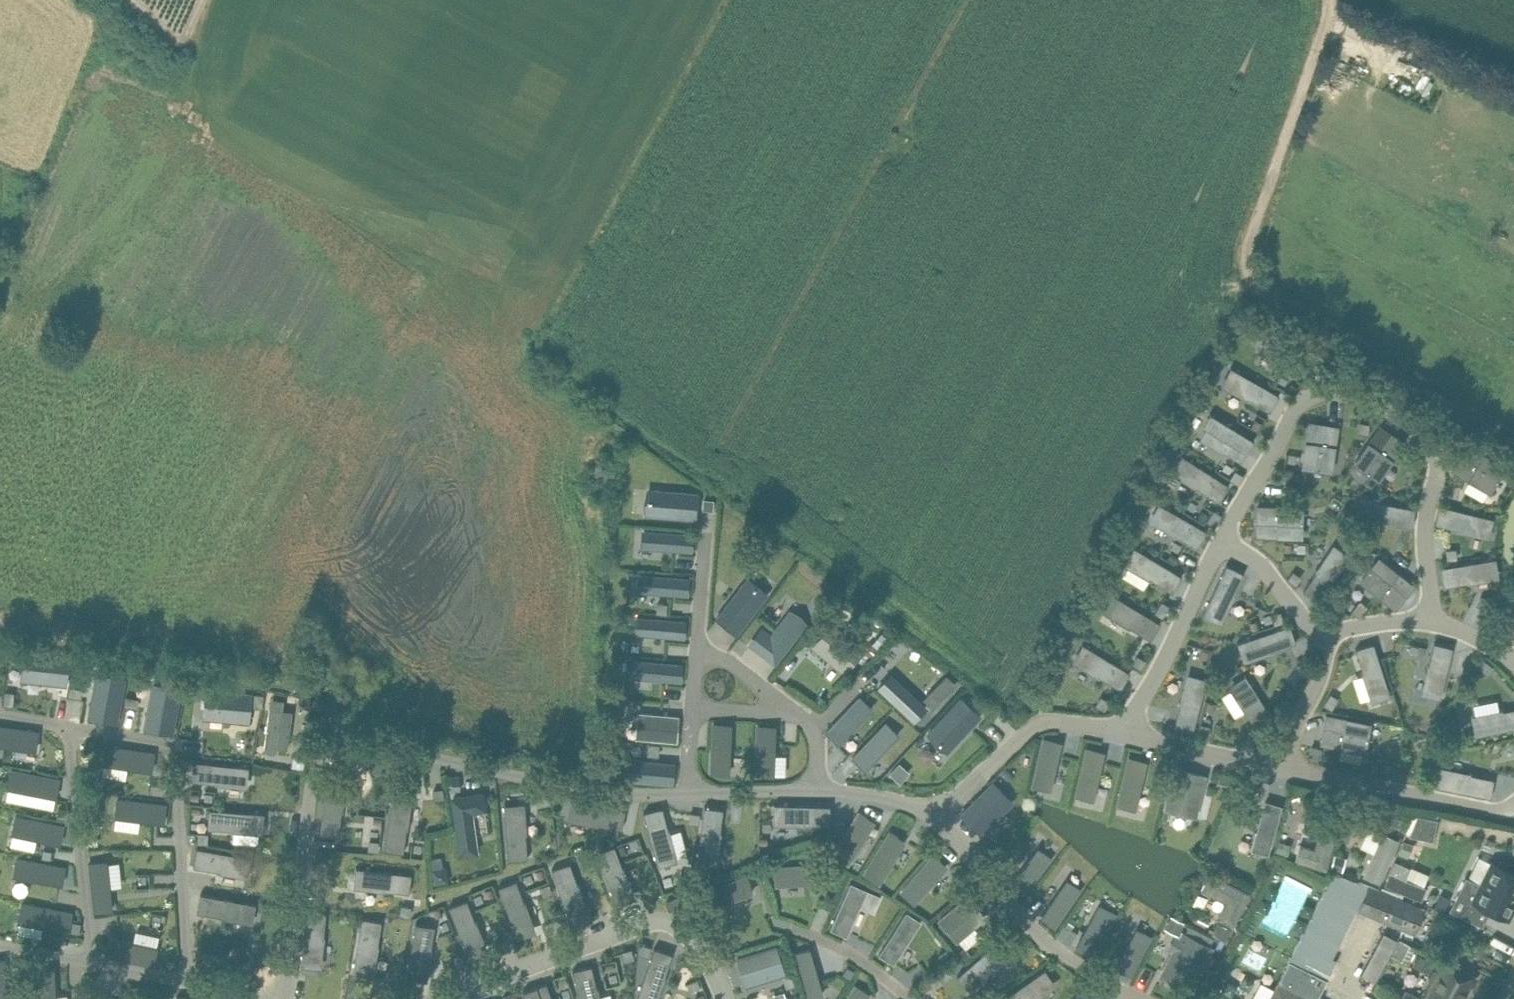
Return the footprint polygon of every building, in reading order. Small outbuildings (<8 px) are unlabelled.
[(1331,366),(1326,373),(1334,377),(1338,370),(1331,366)] [(1233,367),(1224,384),(1269,409),(1279,393),(1233,367)] [(1208,429),(1203,437),(1240,460),(1253,439),(1212,414),(1204,427),(1208,429)] [(1359,421),(1358,430),(1367,432),(1368,423),(1359,421)] [(1308,422),(1302,465),(1331,470),(1337,427),(1308,422)] [(1380,425),(1354,462),(1378,478),(1404,442),(1380,425)] [(1446,435),(1442,443),(1455,450),(1460,442),(1446,435)] [(1467,443),(1452,469),(1490,490),(1505,465),(1467,443)] [(1184,456),(1174,471),(1218,499),(1228,484),(1184,456)] [(1235,470),(1230,478),(1237,483),(1243,475),(1235,470)] [(1287,486),(1286,495),(1297,496),(1297,486),(1287,486)] [(645,491),(643,516),(693,520),(695,494),(645,491)] [(1363,497),(1360,515),(1412,525),(1415,507),(1363,497)] [(702,499),(701,510),(712,510),(712,500),(702,499)] [(1161,504),(1152,520),(1197,546),(1206,530),(1161,504)] [(1443,505),(1439,523),(1489,535),(1494,517),(1443,505)] [(1257,506),(1256,535),(1301,536),(1301,507),(1257,506)] [(1213,510),(1206,520),(1214,525),(1221,514),(1213,510)] [(641,530),(640,548),(691,552),(692,534),(641,530)] [(1332,545),(1304,589),(1320,598),(1347,555),(1332,545)] [(1137,548),(1127,564),(1171,590),(1181,574),(1137,548)] [(1456,549),(1446,549),(1447,559),(1456,558),(1456,549)] [(1378,557),(1360,580),(1394,607),(1412,585),(1378,557)] [(1493,560),(1442,568),(1445,584),(1497,576),(1493,560)] [(1226,565),(1202,614),(1220,623),(1242,572),(1226,565)] [(1293,571),(1287,579),(1295,584),(1300,576),(1293,571)] [(638,574),(637,593),(687,596),(689,578),(638,574)] [(745,580),(714,620),(735,636),(766,596),(745,580)] [(1116,596),(1106,611),(1150,638),(1160,623),(1116,596)] [(1481,596),(1477,604),(1485,608),(1489,599),(1481,596)] [(1161,601),(1154,612),(1162,616),(1168,606),(1161,601)] [(1359,601),(1352,610),(1359,615),(1366,606),(1359,601)] [(657,603),(656,614),(665,614),(666,604),(657,603)] [(760,629),(748,645),(773,665),(805,623),(789,611),(769,636),(760,629)] [(1497,611),(1489,613),(1491,623),(1500,621),(1497,611)] [(1279,612),(1271,615),(1274,623),(1282,620),(1279,612)] [(635,617),(633,635),(684,639),(685,621),(635,617)] [(831,624),(811,648),(843,674),(862,650),(831,624)] [(1287,625),(1237,643),(1243,662),(1294,641),(1287,625)] [(880,633),(871,643),(878,649),(886,638),(880,633)] [(869,644),(863,651),(870,658),(878,649),(871,643),(870,642),(869,644)] [(1435,642),(1423,690),(1441,695),(1453,647),(1435,642)] [(1085,644),(1075,661),(1120,688),(1130,671),(1085,644)] [(1372,644),(1355,649),(1371,701),(1389,694),(1372,644)] [(30,651),(27,681),(66,685),(69,656),(30,651)] [(1137,656),(1132,664),(1140,669),(1145,661),(1137,656)] [(631,660),(630,679),(680,683),(682,664),(631,660)] [(1483,660),(1478,666),(1488,674),(1494,667),(1483,660)] [(1297,664),(1294,671),(1302,675),(1305,667),(1297,664)] [(1187,674),(1173,727),(1192,733),(1205,679),(1187,674)] [(1245,676),(1228,686),(1253,726),(1269,716),(1245,676)] [(95,679),(88,718),(117,723),(125,684),(95,679)] [(892,679),(880,691),(916,725),(928,713),(892,679)] [(70,687),(68,695),(81,698),(82,689),(70,687)] [(213,689),(210,719),(249,722),(252,693),(213,689)] [(151,690),(144,728),(173,733),(180,695),(151,690)] [(5,691),(4,704),(13,705),(14,692),(5,691)] [(929,692),(921,700),(931,710),(939,702),(929,692)] [(255,693),(254,706),(262,707),(264,694),(255,693)] [(1330,693),(1323,704),(1331,709),(1338,698),(1330,693)] [(300,696),(299,706),(310,708),(311,697),(300,696)] [(858,696),(823,733),(836,745),(871,707),(858,696)] [(1100,696),(1095,704),(1103,710),(1108,701),(1100,696)] [(126,697),(124,705),(137,708),(139,699),(126,697)] [(961,698),(927,735),(947,753),(981,717),(961,698)] [(1475,715),(1479,734),(1513,727),(1513,707),(1475,715)] [(269,712),(264,751),(280,754),(281,749),(287,750),(292,715),(269,712)] [(639,713),(637,738),(677,741),(679,717),(639,713)] [(1326,714),(1319,744),(1364,753),(1370,723),(1326,714)] [(885,721),(850,758),(863,770),(898,732),(885,721)] [(711,724),(709,771),(729,772),(731,724),(711,724)] [(1200,724),(1198,733),(1207,735),(1209,726),(1200,724)] [(34,751),(37,731),(0,725),(0,746),(34,751)] [(755,725),(754,773),(773,774),(775,726),(755,725)] [(1043,737),(1031,787),(1048,792),(1060,742),(1043,737)] [(107,744),(104,764),(151,772),(154,752),(107,744)] [(651,745),(650,755),(660,755),(660,746),(651,745)] [(1311,746),(1309,758),(1316,760),(1318,748),(1311,746)] [(1087,748),(1076,798),(1092,802),(1103,751),(1087,748)] [(1129,757),(1118,808),(1135,811),(1146,761),(1129,757)] [(626,758),(624,780),(673,785),(675,762),(626,758)] [(194,760),(192,778),(245,784),(247,766),(194,760)] [(898,766),(892,774),(899,780),(906,773),(898,766)] [(1440,766),(1437,785),(1489,798),(1493,779),(1440,766)] [(1176,768),(1165,810),(1194,818),(1204,775),(1176,768)] [(13,771),(10,790),(59,800),(63,780),(13,771)] [(1221,772),(1218,781),(1228,783),(1230,774),(1221,772)] [(460,775),(451,776),(452,788),(461,788),(460,775)] [(326,783),(320,832),(338,834),(343,785),(326,783)] [(990,784),(961,812),(982,833),(1010,805),(990,784)] [(443,788),(433,790),(435,799),(444,798),(443,788)] [(481,796),(449,800),(458,855),(474,853),(468,814),(483,812),(481,796)] [(118,797),(116,817),(163,824),(166,804),(118,797)] [(392,798),(385,849),(403,852),(409,801),(392,798)] [(575,799),(571,819),(621,828),(625,809),(575,799)] [(1265,801),(1252,850),(1267,855),(1281,805),(1265,801)] [(777,803),(777,821),(805,821),(805,823),(830,823),(830,804),(777,803)] [(705,806),(699,859),(717,861),(723,808),(705,806)] [(59,807),(57,817),(67,819),(69,809),(59,807)] [(523,807),(505,808),(509,860),(527,859),(523,807)] [(209,808),(208,826),(261,830),(262,812),(209,808)] [(664,808),(645,813),(660,866),(678,861),(664,808)] [(691,812),(690,822),(700,823),(701,813),(691,812)] [(859,812),(831,855),(846,864),(874,821),(859,812)] [(17,816),(13,834),(59,844),(63,826),(17,816)] [(1417,817),(1408,837),(1432,842),(1437,821),(1417,817)] [(844,821),(835,821),(835,830),(844,830),(844,821)] [(1300,844),(1295,861),(1327,870),(1340,827),(1323,822),(1315,849),(1300,844)] [(890,832),(864,875),(878,884),(904,841),(890,832)] [(198,833),(198,843),(208,843),(208,833),(198,833)] [(1382,833),(1363,875),(1380,882),(1399,840),(1382,833)] [(370,840),(369,850),(378,851),(379,841),(370,840)] [(1278,840),(1275,851),(1288,855),(1291,843),(1278,840)] [(1403,842),(1398,855),(1408,859),(1413,846),(1411,845),(1403,842)] [(197,846),(193,865),(247,874),(250,856),(197,846)] [(615,846),(597,852),(616,904),(634,897),(615,846)] [(988,846),(982,852),(990,860),(996,854),(988,846)] [(1038,847),(1010,884),(1023,894),(1051,857),(1038,847)] [(44,849),(42,857),(50,859),(51,851),(44,849)] [(1335,851),(1330,866),(1341,869),(1346,855),(1335,851)] [(933,855),(900,893),(912,903),(945,865),(933,855)] [(442,857),(429,859),(434,885),(450,882),(447,866),(444,867),(442,857)] [(17,858),(14,876),(61,886),(64,868),(17,858)] [(1450,908),(1482,924),(1490,908),(1508,917),(1513,905),(1513,871),(1491,860),(1480,883),(1466,876),(1450,908)] [(107,861),(88,863),(94,913),(112,911),(107,861)] [(1390,872),(1385,885),(1422,900),(1427,888),(1423,887),(1405,879),(1410,867),(1395,861),(1390,872)] [(570,862),(552,869),(571,921),(589,914),(570,862)] [(823,864),(773,867),(774,883),(824,880),(823,864)] [(360,867),(358,885),(410,892),(412,873),(360,867)] [(1210,874),(1203,888),(1227,900),(1218,916),(1233,924),(1248,893),(1210,874)] [(746,876),(697,893),(703,909),(751,893),(746,876)] [(1067,879),(1042,918),(1055,927),(1080,888),(1067,879)] [(516,880),(498,886),(517,937),(534,931),(516,880)] [(850,882),(829,928),(845,935),(866,889),(850,882)] [(550,884),(541,887),(544,897),(553,893),(550,884)] [(1424,907),(1421,906),(1366,884),(1356,906),(1414,931),(1424,907)] [(826,892),(823,901),(832,905),(836,897),(826,892)] [(1441,892),(1434,905),(1444,910),(1451,896),(1441,892)] [(201,893),(198,911),(221,915),(221,917),(252,923),(256,903),(201,893)] [(677,896),(664,901),(668,909),(680,904),(677,896)] [(967,896),(938,920),(956,940),(984,916),(967,896)] [(465,899),(449,906),(469,956),(485,949),(465,899)] [(22,903),(19,923),(68,932),(71,912),(22,903)] [(402,905),(400,916),(410,917),(412,907),(402,905)] [(1099,905),(1075,950),(1090,958),(1115,913),(1099,905)] [(906,911),(878,955),(893,963),(920,920),(906,911)] [(308,912),(303,967),(321,969),(327,914),(308,912)] [(711,912),(702,915),(705,924),(714,921),(711,912)] [(1070,916),(1065,924),(1071,928),(1076,920),(1070,916)] [(1170,916),(1164,928),(1178,935),(1184,923),(1170,916)] [(363,917),(354,970),(373,973),(381,920),(363,917)] [(71,922),(69,932),(79,933),(81,924),(71,922)] [(1217,922),(1211,934),(1225,941),(1231,929),(1217,922)] [(416,923),(407,975),(425,978),(434,926),(416,923)] [(1170,952),(1165,962),(1180,969),(1172,986),(1179,989),(1190,994),(1213,949),(1209,947),(1213,940),(1188,927),(1185,935),(1180,933),(1178,938),(1170,952)] [(1137,928),(1116,969),(1130,976),(1151,935),(1137,928)] [(1400,938),(1399,940),(1383,932),(1375,949),(1391,957),(1392,955),(1409,963),(1417,946),(1400,938)] [(108,939),(104,956),(152,966),(156,949),(108,939)] [(641,939),(637,949),(647,952),(650,943),(641,939)] [(998,942),(957,977),(968,990),(1011,956),(998,942)] [(1329,960),(1298,944),(1289,962),(1326,981),(1336,963),(1329,960)] [(631,945),(622,948),(625,957),(634,955),(631,945)] [(653,945),(638,993),(654,998),(662,973),(665,974),(673,951),(653,945)] [(776,946),(734,959),(744,988),(785,975),(776,946)] [(964,948),(957,953),(963,961),(970,955),(964,948)] [(809,949),(793,954),(806,998),(823,994),(809,949)] [(1418,954),(1413,965),(1426,972),(1432,961),(1418,954)] [(950,955),(944,961),(950,968),(957,962),(950,955)] [(1475,975),(1444,959),(1422,998),(1463,998),(1475,975)] [(1326,981),(1289,962),(1281,978),(1270,998),(1318,998),(1326,981)] [(573,969),(581,998),(599,998),(596,987),(598,986),(592,965),(573,969)] [(1381,973),(1366,965),(1361,974),(1375,982),(1381,973)] [(848,966),(844,973),(850,977),(855,971),(848,966)] [(31,971),(33,998),(55,998),(53,969),(31,971)] [(944,969),(937,975),(943,982),(950,976),(944,969)] [(1003,998),(1035,998),(1054,986),(1044,971),(1003,998)] [(793,976),(784,979),(787,988),(796,985),(793,976)] [(1401,988),(1380,977),(1372,990),(1388,998),(1395,998),(1401,988)] [(523,989),(526,998),(554,998),(554,997),(552,998),(547,981),(523,989)] [(847,998),(866,998),(869,994),(855,985),(847,998)]
